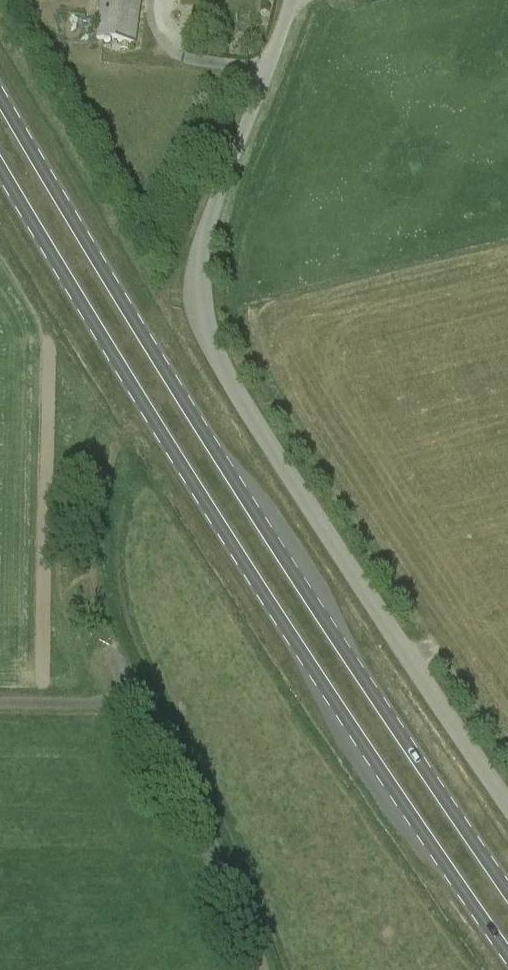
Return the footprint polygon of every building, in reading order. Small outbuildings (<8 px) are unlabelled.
[(95,40),(136,45),(142,0),(101,0),(95,40)]
